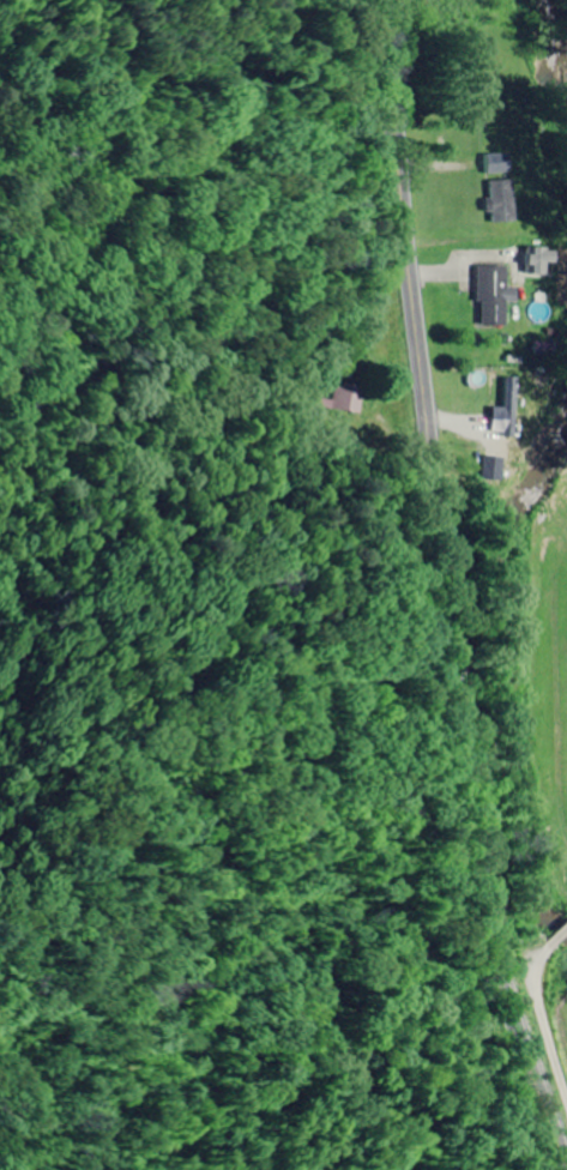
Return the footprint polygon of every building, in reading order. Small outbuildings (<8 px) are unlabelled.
[(486,156),(487,175),(510,174),(509,155),(486,156)] [(514,223),(513,182),(491,182),(491,200),(485,200),(486,213),(493,213),(493,224),(514,223)] [(524,250),(525,276),(549,276),(548,250),(524,250)] [(481,326),(504,327),(505,304),(514,304),(515,288),(505,288),(505,268),(478,267),(477,305),(482,305),(481,326)] [(324,400),(322,411),(360,415),(363,388),(335,385),(334,402),(324,400)]
